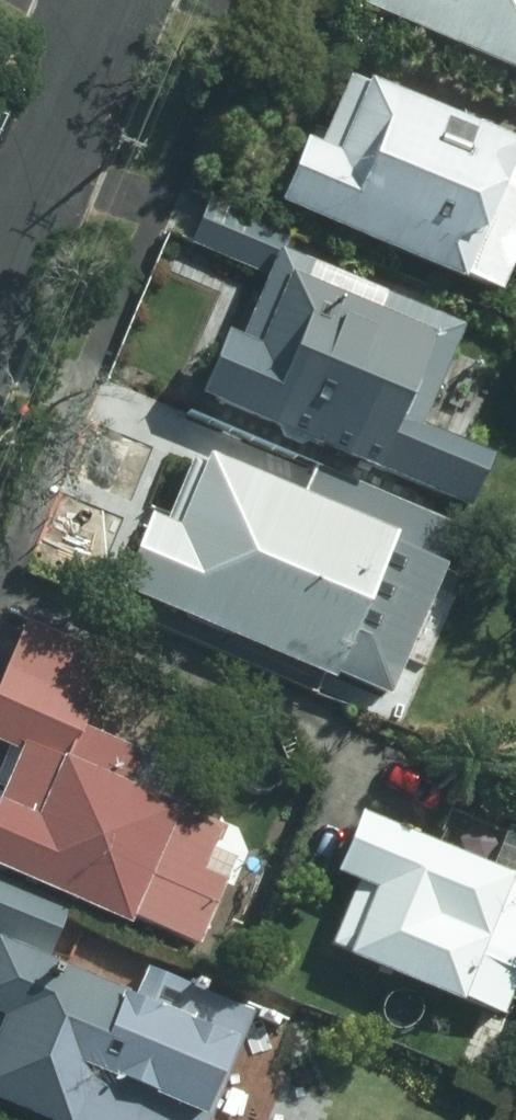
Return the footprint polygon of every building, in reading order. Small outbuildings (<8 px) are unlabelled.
[(352,13),(515,83),(515,0),(358,0),(352,13)] [(456,289),(460,283),(496,298),(515,251),(515,164),(512,162),(515,154),(345,83),(315,154),(297,147),(270,211),(456,289)] [(264,281),(284,232),(205,199),(185,247),(264,281)] [(369,469),(464,511),(487,461),(415,429),(457,336),(275,255),(234,347),(222,341),(195,401),(367,477),(369,469)] [(110,597),(357,701),(413,567),(439,578),(458,528),(312,467),(297,502),(199,463),(196,471),(184,467),(158,532),(140,525),(110,597)] [(21,625),(0,675),(0,749),(16,756),(0,794),(0,881),(122,933),(126,925),(194,954),(222,890),(198,878),(215,838),(170,819),(181,793),(132,773),(137,760),(78,735),(109,662),(21,625)] [(355,824),(330,884),(351,892),(327,952),(343,959),(341,967),(456,1014),(458,1008),(499,1023),(515,981),(515,982),(515,890),(355,824)] [(0,885),(0,944),(44,963),(64,913),(0,885)] [(127,1006),(0,953),(0,1116),(10,1119),(197,1119),(222,1062),(229,1065),(248,1020),(138,974),(127,1006)]
